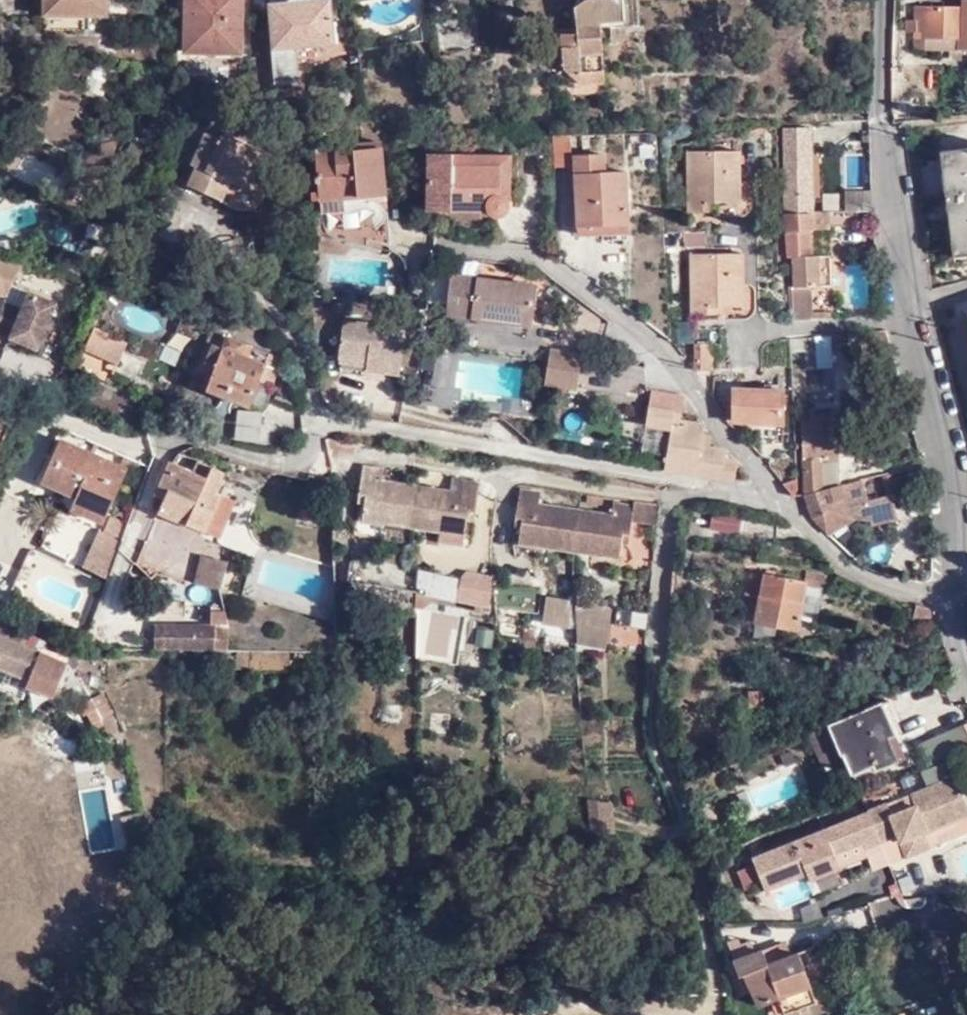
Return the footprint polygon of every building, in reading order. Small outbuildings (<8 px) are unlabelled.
[(106,0),(44,0),(43,26),(82,26),(82,12),(106,13),(106,0)] [(241,0),(186,0),(186,49),(241,50),(241,0)] [(330,0),(272,0),(274,44),(270,44),(272,79),(297,78),(296,43),(333,41),(330,0)] [(603,31),(603,25),(626,21),(622,0),(573,0),(571,11),(578,26),(595,24),(597,31),(603,31)] [(960,6),(913,5),(913,48),(924,47),(924,38),(954,38),(954,48),(966,48),(966,0),(961,0),(960,6)] [(609,68),(603,31),(597,31),(595,24),(578,26),(579,35),(564,37),(570,75),(574,74),(576,88),(611,84),(609,68)] [(570,75),(564,37),(553,39),(559,76),(570,75)] [(924,47),(954,48),(954,38),(924,38),(924,47)] [(901,88),(902,67),(890,67),(889,87),(901,88)] [(232,115),(225,131),(247,141),(254,126),(232,115)] [(812,195),(810,158),(810,130),(784,130),(784,215),(811,214),(812,195)] [(247,141),(225,131),(221,139),(207,132),(192,163),(197,165),(189,184),(222,199),(232,180),(252,189),(269,151),(247,141)] [(565,131),(548,132),(551,163),(568,163),(567,151),(565,131)] [(684,148),(686,206),(704,207),(704,198),(735,196),(733,145),(684,148)] [(370,237),(391,242),(383,148),(318,153),(324,217),(316,218),(319,248),(348,252),(357,242),(369,244),(370,237)] [(577,221),(627,218),(624,168),(601,169),(600,150),(572,151),(573,162),(577,221)] [(510,209),(509,207),(507,203),(504,201),(501,199),(498,199),(497,199),(498,168),(454,165),(455,156),(433,154),(429,210),(489,213),(493,218),(497,221),(502,222),(504,221),(506,220),(508,218),(509,216),(510,214),(510,211),(510,209)] [(955,249),(956,254),(966,253),(966,154),(942,158),(953,234),(955,249)] [(511,159),(455,156),(454,165),(498,168),(497,199),(498,199),(501,199),(504,201),(507,203),(509,207),(511,159)] [(819,158),(810,158),(812,195),(819,195),(819,158)] [(843,193),(844,214),(871,214),(871,193),(843,193)] [(792,257),(791,276),(792,320),(810,319),(832,318),(831,311),(810,313),(809,286),(830,285),(829,255),(808,255),(807,232),(811,232),(811,215),(811,214),(784,215),(787,257),(792,257)] [(828,214),(811,214),(811,215),(811,232),(827,232),(828,214)] [(628,228),(627,218),(577,221),(578,231),(628,228)] [(944,251),(955,249),(953,234),(941,236),(944,251)] [(687,251),(689,309),(707,309),(706,303),(737,302),(736,249),(687,251)] [(27,261),(0,255),(0,295),(8,297),(11,287),(27,261)] [(532,289),(449,278),(445,315),(527,326),(532,289)] [(13,285),(7,301),(21,307),(27,291),(13,285)] [(0,318),(0,332),(40,348),(58,302),(27,291),(21,307),(7,301),(3,312),(0,318)] [(203,321),(184,313),(176,332),(196,339),(203,321)] [(405,328),(345,320),(341,356),(370,360),(368,371),(399,375),(405,328)] [(257,380),(261,367),(237,359),(241,344),(224,338),(221,345),(217,344),(221,334),(209,329),(204,342),(194,374),(210,380),(206,395),(246,408),(257,380)] [(85,349),(118,363),(126,343),(95,330),(85,349)] [(706,336),(695,339),(695,363),(711,363),(711,336),(706,336)] [(832,368),(831,337),(792,338),(792,361),(805,361),(805,369),(832,368)] [(548,351),(542,384),(574,389),(580,357),(548,351)] [(370,360),(341,356),(340,363),(369,366),(370,360)] [(263,362),(261,367),(257,380),(270,385),(277,368),(263,362)] [(298,376),(286,373),(282,387),(297,391),(298,376)] [(782,424),(783,391),(733,389),(731,422),(782,424)] [(679,472),(735,484),(739,463),(727,460),(728,450),(712,448),(703,446),(705,435),(706,427),(680,423),(684,395),(652,390),(645,423),(673,429),(666,470),(676,472),(679,472)] [(234,443),(259,446),(262,414),(237,412),(234,443)] [(824,489),(837,485),(836,416),(801,417),(802,492),(810,491),(824,489)] [(12,423),(0,418),(0,452),(12,423)] [(703,446),(712,448),(713,436),(705,435),(703,446)] [(887,460),(884,436),(864,439),(865,443),(850,444),(851,465),(867,464),(867,462),(887,460)] [(75,505),(100,516),(123,468),(65,439),(43,485),(77,502),(75,505)] [(351,445),(329,442),(327,457),(349,459),(351,445)] [(166,503),(160,516),(188,530),(190,528),(208,537),(215,524),(220,526),(224,517),(231,521),(238,504),(218,495),(227,477),(214,471),(209,481),(172,463),(156,497),(166,503)] [(923,476),(922,466),(885,474),(891,499),(911,494),(910,487),(922,484),(921,477),(923,476)] [(132,471),(123,468),(100,516),(109,520),(132,471)] [(439,533),(462,536),(464,524),(470,525),(476,486),(456,483),(454,495),(380,484),(381,473),(360,468),(354,509),(362,510),(360,521),(439,533)] [(831,511),(809,516),(810,521),(823,531),(849,516),(870,519),(872,526),(896,520),(891,499),(867,504),(861,480),(837,485),(824,489),(831,511)] [(794,481),(780,482),(791,494),(795,493),(794,481)] [(802,492),(809,516),(831,511),(830,507),(824,489),(810,491),(802,492)] [(630,522),(632,508),(612,506),(610,518),(536,506),(537,495),(518,493),(512,531),(519,533),(517,544),(619,557),(621,547),(627,548),(630,522)] [(632,502),(632,508),(630,522),(657,526),(659,506),(632,502)] [(109,520),(100,516),(75,505),(72,512),(105,527),(109,520)] [(711,517),(710,533),(734,536),(737,520),(711,517)] [(110,579),(125,539),(101,530),(85,570),(110,579)] [(460,549),(462,536),(439,533),(438,546),(460,549)] [(229,567),(203,559),(195,586),(220,592),(229,567)] [(746,596),(760,599),(765,574),(774,576),(774,572),(767,571),(765,573),(751,570),(746,596)] [(803,581),(774,576),(765,574),(760,599),(756,622),(778,627),(798,630),(798,626),(805,585),(821,588),(822,583),(823,575),(805,572),(803,581)] [(463,601),(478,604),(481,583),(482,578),(466,576),(463,601)] [(491,585),(481,583),(478,604),(488,605),(491,585)] [(824,584),(822,583),(821,588),(805,585),(798,626),(817,629),(824,584)] [(417,594),(391,590),(388,614),(415,618),(417,594)] [(540,622),(564,626),(568,601),(544,597),(540,622)] [(0,599),(0,616),(4,618),(10,603),(0,599)] [(574,602),(572,644),(600,649),(606,624),(611,622),(613,609),(574,602)] [(928,609),(914,603),(912,618),(932,619),(928,609)] [(647,612),(618,609),(615,624),(645,628),(647,612)] [(197,625),(216,625),(216,611),(198,611),(197,625)] [(55,693),(68,663),(41,652),(44,644),(0,621),(0,669),(29,681),(55,693)] [(778,633),(778,627),(756,622),(753,639),(794,647),(796,636),(778,633)] [(157,625),(156,653),(212,654),(215,654),(216,625),(157,625)] [(216,625),(215,654),(228,654),(228,626),(216,625)] [(616,645),(643,649),(646,631),(618,627),(616,645)] [(466,649),(495,651),(496,631),(468,628),(466,649)] [(569,639),(546,636),(544,650),(567,653),(569,639)] [(211,675),(334,677),(335,655),(212,654),(211,675)] [(53,698),(55,693),(29,681),(26,687),(53,698)] [(759,690),(747,691),(748,701),(760,701),(759,690)] [(102,721),(112,717),(106,705),(101,696),(79,708),(90,719),(99,718),(102,721)] [(880,740),(887,737),(874,706),(817,729),(830,763),(839,760),(845,776),(865,768),(867,772),(889,763),(880,740)] [(119,736),(112,717),(102,721),(109,739),(119,736)] [(964,724),(956,727),(917,742),(925,764),(959,751),(966,747),(966,731),(964,724)] [(897,760),(887,737),(880,740),(889,763),(897,760)] [(754,853),(757,860),(764,881),(766,885),(808,869),(810,875),(840,864),(838,857),(836,851),(864,840),(867,846),(882,841),(881,838),(898,831),(907,853),(930,844),(924,830),(966,814),(966,798),(951,757),(922,768),(928,783),(910,790),(915,802),(892,811),(887,800),(869,806),(870,809),(826,826),(829,834),(800,844),(798,837),(754,853)] [(91,847),(116,842),(105,786),(80,791),(91,847)] [(595,826),(615,831),(611,797),(591,795),(595,826)] [(924,830),(930,844),(966,830),(966,814),(924,830)] [(826,826),(798,837),(800,844),(829,834),(826,826)] [(838,857),(867,846),(864,840),(836,851),(838,857)] [(882,841),(867,846),(873,862),(888,857),(882,841)] [(747,888),(764,881),(757,860),(740,866),(747,888)] [(889,881),(894,893),(901,891),(896,879),(889,881)] [(894,893),(897,904),(906,905),(903,897),(901,891),(894,893)] [(924,894),(903,897),(906,905),(918,906),(925,900),(924,894)] [(739,976),(750,972),(763,1003),(767,1011),(786,1003),(792,1014),(802,1014),(824,1005),(798,948),(788,953),(781,940),(732,961),(739,976)]
